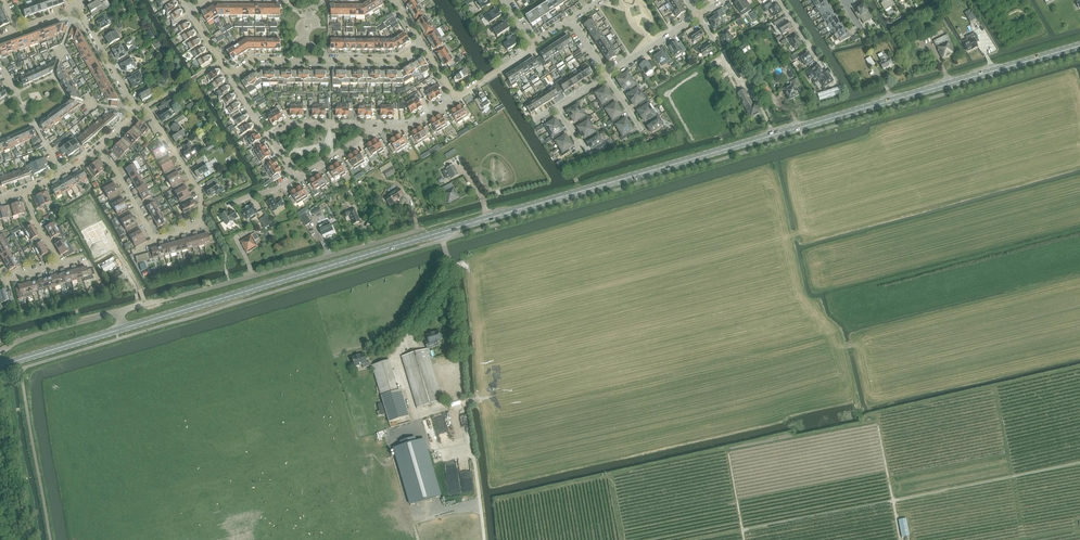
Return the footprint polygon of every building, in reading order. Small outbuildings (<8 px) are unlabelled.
[(42,11),(47,9),(44,0),(43,0),(38,2),(42,11)] [(50,0),(44,0),(47,9),(53,7),(50,0)] [(88,7),(94,16),(106,9),(103,3),(102,4),(100,0),(92,5),(91,4),(90,4),(89,5),(89,6),(89,7),(88,7)] [(373,11),(374,13),(380,10),(379,8),(378,8),(374,0),(371,0),(368,2),(373,11)] [(409,1),(410,4),(407,6),(407,7),(407,8),(407,9),(408,9),(409,9),(410,11),(421,5),(419,0),(411,0),(409,1)] [(475,2),(477,5),(476,5),(479,10),(482,8),(482,10),(490,4),(488,0),(476,0),(477,1),(475,2)] [(556,11),(555,9),(559,6),(556,0),(550,0),(549,1),(556,11)] [(680,3),(678,0),(673,0),(668,4),(671,8),(680,3)] [(735,4),(736,6),(735,7),(737,10),(738,9),(742,16),(751,10),(746,2),(743,3),(741,0),(740,0),(735,4)] [(885,11),(894,5),(891,0),(892,0),(881,0),(882,3),(880,4),(885,11)] [(556,11),(549,1),(547,2),(547,3),(545,4),(550,12),(551,14),(556,11)] [(770,1),(762,7),(765,12),(769,9),(774,17),(781,12),(775,3),(772,5),(770,1)] [(42,11),(38,2),(33,4),(36,13),(42,11)] [(170,17),(178,12),(176,9),(175,7),(176,7),(177,6),(177,5),(178,5),(178,4),(178,3),(177,3),(176,2),(175,2),(175,3),(174,3),(173,3),(166,7),(165,8),(165,9),(167,11),(167,18),(170,17)] [(365,16),(373,11),(368,2),(365,4),(364,4),(363,5),(362,5),(365,16)] [(817,14),(819,12),(832,5),(831,3),(827,6),(825,2),(817,8),(814,9),(817,14)] [(674,13),(683,7),(680,3),(671,8),(674,13)] [(36,13),(33,4),(27,6),(31,15),(36,13)] [(225,16),(225,4),(224,5),(223,5),(222,5),(218,5),(217,6),(217,7),(216,7),(218,15),(219,16),(225,16)] [(545,4),(543,5),(540,7),(546,15),(550,12),(545,4)] [(356,5),(356,16),(365,16),(362,5),(360,5),(356,5)] [(416,20),(419,18),(426,13),(421,5),(410,11),(416,20)] [(829,9),(833,6),(832,5),(819,12),(822,17),(831,12),(829,9)] [(31,15),(27,6),(21,8),(22,8),(19,9),(19,12),(23,11),(25,17),(31,15)] [(219,16),(218,15),(216,7),(215,7),(214,7),(214,6),(210,9),(209,9),(208,10),(207,9),(213,19),(214,21),(219,17),(219,16)] [(858,11),(854,13),(859,20),(861,19),(863,24),(873,18),(869,11),(867,12),(863,6),(857,10),(858,11)] [(538,9),(536,10),(541,18),(546,15),(540,7),(537,9),(538,9)] [(686,12),(683,7),(674,13),(677,18),(686,12)] [(207,9),(207,10),(206,11),(202,13),(202,14),(202,15),(202,16),(203,16),(204,16),(208,22),(213,19),(207,9)] [(490,10),(490,9),(480,16),(480,17),(480,16),(482,19),(486,17),(490,23),(494,21),(497,20),(497,19),(501,16),(497,10),(492,13),(490,10)] [(713,14),(715,17),(710,20),(712,23),(711,24),(714,30),(720,26),(719,25),(723,22),(722,21),(723,19),(721,19),(720,18),(725,15),(721,9),(713,14)] [(534,11),(531,13),(536,21),(541,18),(536,10),(534,11)] [(183,20),(181,17),(180,16),(181,15),(182,15),(182,14),(183,13),(183,12),(183,11),(182,11),(181,11),(180,11),(179,11),(178,12),(170,17),(172,19),(173,26),(172,27),(173,27),(177,24),(183,20)] [(833,15),(831,12),(822,17),(825,22),(837,14),(836,13),(833,15)] [(426,13),(419,18),(421,20),(417,22),(418,23),(417,24),(417,25),(418,26),(419,25),(421,28),(432,21),(426,13)] [(536,21),(531,13),(528,15),(526,17),(531,25),(536,21)] [(972,13),(966,16),(970,22),(976,19),(972,13)] [(101,29),(109,25),(113,23),(110,18),(109,18),(106,14),(103,16),(105,18),(97,23),(101,29)] [(837,14),(825,22),(823,23),(826,28),(828,27),(828,26),(836,21),(835,18),(838,16),(837,14)] [(792,28),(787,20),(784,22),(782,21),(783,20),(781,17),(773,22),(775,26),(777,24),(778,26),(783,34),(792,28)] [(0,21),(0,28),(10,23),(9,23),(7,18),(0,21)] [(584,25),(587,30),(596,24),(593,19),(589,21),(584,25)] [(181,33),(188,29),(189,28),(190,27),(190,26),(191,26),(191,25),(191,24),(190,24),(189,23),(188,24),(187,24),(186,24),(185,23),(183,20),(177,24),(178,27),(176,29),(179,31),(180,33),(181,33)] [(428,35),(437,29),(432,21),(421,28),(424,33),(426,32),(428,35)] [(838,24),(836,21),(828,26),(828,27),(831,31),(843,24),(842,22),(838,24)] [(502,25),(500,22),(490,28),(493,33),(494,32),(497,37),(502,34),(505,33),(504,32),(509,29),(505,23),(502,25)] [(57,36),(59,35),(60,31),(66,33),(68,27),(63,25),(62,23),(54,26),(57,36)] [(587,30),(590,34),(599,29),(596,24),(587,30)] [(840,28),(844,25),(843,24),(831,31),(834,36),(842,31),(840,28)] [(57,36),(54,26),(48,28),(52,38),(57,36)] [(724,44),(725,43),(725,44),(733,39),(733,38),(734,37),(732,35),(731,35),(730,35),(728,31),(730,29),(729,26),(722,31),(723,33),(720,35),(722,39),(721,39),(721,40),(724,44)] [(973,30),(976,38),(986,35),(984,26),(973,30)] [(52,38),(48,28),(43,30),(46,40),(52,38)] [(74,42),(83,37),(78,29),(77,30),(71,28),(69,34),(75,36),(73,40),(74,42)] [(109,36),(105,38),(106,38),(110,44),(110,45),(113,43),(114,43),(116,42),(117,40),(120,39),(116,32),(117,31),(115,28),(107,32),(109,36)] [(685,32),(688,36),(690,35),(690,36),(690,37),(689,38),(689,39),(690,39),(691,40),(692,40),(693,40),(694,41),(697,39),(697,40),(701,38),(700,37),(703,35),(702,34),(703,33),(701,29),(700,30),(699,28),(694,31),(692,28),(685,32)] [(196,32),(195,32),(194,32),(193,32),(192,32),(191,33),(190,32),(190,31),(188,29),(181,33),(180,33),(178,35),(184,39),(186,41),(186,42),(194,37),(194,36),(195,36),(195,35),(196,35),(196,34),(196,33),(196,32)] [(440,38),(440,39),(442,37),(437,29),(428,35),(430,37),(427,39),(431,44),(440,38)] [(590,34),(593,39),(602,33),(599,29),(590,34)] [(37,32),(40,42),(41,44),(47,42),(46,40),(43,30),(37,32)] [(403,31),(397,34),(404,46),(405,45),(406,44),(410,42),(410,41),(410,40),(410,39),(409,39),(408,39),(403,31)] [(842,31),(834,36),(831,37),(835,42),(839,40),(841,43),(851,36),(848,32),(844,34),(842,31)] [(40,42),(37,32),(32,34),(35,44),(40,42)] [(605,38),(602,33),(593,39),(596,44),(605,38)] [(26,36),(29,45),(35,44),(32,34),(26,36)] [(398,49),(402,47),(402,46),(403,46),(404,46),(397,34),(393,37),(393,40),(396,48),(397,48),(398,48),(398,49)] [(795,49),(802,44),(800,40),(798,37),(798,38),(796,34),(788,39),(795,49)] [(947,34),(933,41),(936,46),(937,45),(937,46),(939,50),(938,50),(942,60),(956,53),(949,40),(949,39),(950,39),(947,34)] [(504,45),(508,51),(509,50),(509,51),(512,49),(511,48),(516,45),(514,43),(517,41),(513,35),(507,39),(509,42),(504,45)] [(568,35),(563,38),(569,47),(573,44),(568,35)] [(29,45),(26,36),(21,38),(24,47),(29,45)] [(77,47),(85,42),(83,37),(74,42),(77,47)] [(191,50),(199,45),(200,44),(201,43),(201,42),(201,41),(202,41),(201,40),(201,41),(201,40),(200,40),(199,40),(198,40),(197,41),(196,41),(195,40),(196,40),(195,39),(195,40),(194,37),(186,42),(186,41),(183,43),(189,47),(191,50)] [(610,41),(607,37),(605,38),(596,44),(599,48),(610,41)] [(15,40),(18,49),(24,47),(21,38),(15,40)] [(439,50),(445,47),(447,45),(445,43),(443,44),(440,39),(440,38),(431,44),(432,46),(431,47),(431,48),(432,49),(433,49),(434,49),(437,47),(439,50)] [(563,38),(558,41),(564,50),(569,47),(563,38)] [(969,38),(964,40),(963,41),(967,51),(972,49),(977,46),(974,39),(970,40),(969,38)] [(239,44),(238,44),(244,53),(247,51),(248,51),(249,50),(246,39),(239,44)] [(246,39),(249,50),(250,50),(251,50),(252,50),(255,50),(255,39),(246,39)] [(18,49),(15,40),(10,42),(13,51),(18,49)] [(387,40),(387,51),(388,50),(389,50),(390,50),(394,50),(394,49),(395,48),(396,48),(393,40),(387,40)] [(558,41),(554,44),(559,53),(564,50),(558,41)] [(602,53),(613,46),(610,41),(599,48),(602,53)] [(4,44),(7,53),(13,51),(10,42),(4,44)] [(80,52),(88,47),(85,42),(77,47),(80,52)] [(232,45),(239,57),(239,56),(240,55),(241,55),(244,53),(238,44),(239,44),(237,42),(232,45)] [(674,43),(668,47),(674,56),(675,56),(676,57),(686,51),(681,43),(678,44),(676,45),(674,43)] [(702,54),(703,56),(705,54),(706,54),(707,54),(709,53),(710,53),(709,52),(712,50),(708,43),(703,47),(701,44),(695,48),(696,50),(697,51),(698,52),(699,53),(700,53),(701,54),(702,54)] [(747,43),(738,48),(742,54),(750,49),(747,43)] [(8,56),(7,53),(4,44),(0,46),(0,56),(1,55),(2,58),(8,56)] [(122,46),(121,46),(113,50),(118,59),(126,55),(125,53),(129,51),(125,44),(122,46)] [(554,44),(549,47),(555,56),(559,53),(554,44)] [(196,58),(204,53),(205,53),(205,52),(206,52),(206,51),(206,50),(207,49),(206,49),(205,48),(204,48),(203,48),(203,49),(202,49),(201,49),(201,48),(200,48),(199,45),(191,50),(188,51),(188,52),(194,56),(196,58)] [(238,57),(239,57),(232,45),(227,49),(232,57),(231,58),(231,59),(232,60),(233,60),(237,57),(238,57)] [(436,52),(441,60),(452,54),(447,45),(445,47),(439,50),(436,52)] [(605,58),(614,52),(616,51),(613,46),(602,53),(605,58)] [(83,57),(91,52),(88,47),(80,52),(83,57)] [(549,47),(544,50),(550,59),(555,56),(549,47)] [(739,80),(745,76),(729,48),(723,52),(739,80)] [(544,66),(545,65),(546,64),(548,64),(549,63),(550,62),(551,61),(550,61),(551,61),(550,59),(544,50),(539,54),(541,56),(538,58),(542,64),(543,66),(544,65),(544,66)] [(86,62),(94,57),(91,52),(83,57),(86,62)] [(614,52),(605,58),(608,62),(617,57),(614,52)] [(658,53),(653,56),(656,61),(657,61),(659,64),(662,62),(664,65),(668,62),(669,65),(673,62),(672,60),(671,60),(666,52),(663,54),(660,53),(658,54),(658,53)] [(196,58),(193,60),(199,64),(201,66),(201,67),(209,62),(210,61),(211,60),(211,59),(212,58),(212,57),(211,57),(210,57),(209,57),(208,57),(207,57),(207,58),(206,56),(204,53),(196,58)] [(455,59),(452,54),(441,60),(442,63),(442,64),(442,65),(443,66),(444,65),(444,66),(448,64),(450,67),(455,63),(453,60),(455,59)] [(813,60),(814,60),(812,57),(811,57),(808,54),(799,59),(801,62),(802,61),(806,66),(813,61),(813,60)] [(882,62),(879,64),(883,69),(888,66),(889,68),(893,65),(889,58),(886,54),(885,55),(880,58),(882,62)] [(870,56),(865,60),(870,68),(875,65),(870,56)] [(89,67),(97,62),(94,57),(86,62),(89,67)] [(125,64),(122,65),(124,68),(123,69),(124,71),(125,71),(126,72),(129,70),(129,71),(133,69),(132,68),(136,66),(132,60),(130,57),(123,61),(125,64)] [(415,63),(421,72),(422,74),(429,70),(430,70),(429,69),(424,61),(422,57),(417,60),(418,61),(415,63)] [(534,57),(529,60),(535,69),(542,64),(538,58),(535,59),(534,57)] [(52,61),(52,60),(51,60),(50,60),(49,60),(45,62),(46,64),(50,73),(53,72),(57,60),(57,59),(52,61)] [(57,75),(66,70),(60,60),(60,61),(56,73),(57,75)] [(529,60),(524,63),(530,72),(535,69),(529,60)] [(652,69),(656,66),(652,61),(648,63),(647,61),(640,65),(646,74),(652,70),(652,69)] [(92,72),(100,67),(97,62),(89,67),(92,72)] [(410,64),(407,66),(414,77),(415,78),(414,79),(415,79),(422,74),(421,72),(415,63),(412,64),(412,65),(411,65),(410,64)] [(524,63),(520,66),(525,75),(530,72),(524,63)] [(41,66),(45,75),(50,73),(46,64),(41,66)] [(810,76),(810,77),(814,82),(819,79),(824,86),(824,87),(833,81),(833,80),(833,81),(829,74),(829,73),(825,76),(818,65),(818,64),(818,65),(814,68),(814,67),(814,68),(808,72),(807,72),(808,73),(809,74),(808,75),(810,76)] [(455,81),(456,81),(457,81),(458,81),(459,81),(468,75),(465,65),(453,73),(456,78),(455,78),(455,79),(455,80),(455,81),(454,81),(455,81)] [(587,65),(582,68),(588,77),(593,74),(587,65)] [(45,75),(41,66),(35,69),(39,78),(45,75)] [(414,77),(407,66),(403,69),(403,70),(401,72),(401,71),(401,72),(404,83),(414,77)] [(520,66),(515,69),(521,78),(525,75),(520,66)] [(95,77),(103,72),(100,67),(92,72),(95,77)] [(583,80),(588,77),(582,68),(578,71),(583,80)] [(30,71),(34,80),(39,78),(35,69),(30,71)] [(135,77),(130,80),(132,84),(133,87),(134,87),(135,87),(145,82),(143,78),(145,77),(141,69),(133,74),(135,77)] [(515,69),(510,72),(516,81),(521,78),(515,69)] [(620,85),(631,78),(628,74),(630,72),(628,69),(622,73),(623,76),(618,79),(618,80),(619,81),(619,82),(618,82),(620,85)] [(66,70),(57,75),(60,80),(69,75),(66,70)] [(214,83),(220,79),(218,77),(218,76),(217,75),(218,75),(219,74),(219,73),(220,73),(220,72),(220,71),(219,70),(218,70),(217,70),(216,70),(216,71),(215,71),(207,76),(209,79),(209,82),(212,80),(214,83)] [(259,74),(262,83),(270,83),(270,70),(265,70),(265,71),(262,71),(261,71),(261,72),(261,73),(260,73),(260,74),(259,74)] [(278,83),(278,71),(275,71),(273,71),(273,70),(270,70),(270,83),(278,83)] [(278,83),(278,85),(287,85),(287,83),(287,70),(282,70),(282,71),(279,71),(278,71),(278,83)] [(287,83),(295,83),(295,71),(292,71),(290,71),(290,70),(287,70),(287,83)] [(295,83),(304,83),(304,70),(299,70),(299,71),(296,71),(295,71),(295,83)] [(304,70),(304,83),(312,83),(312,71),(312,72),(309,72),(309,71),(308,71),(308,72),(307,72),(307,70),(304,70)] [(312,71),(312,83),(321,83),(321,70),(315,70),(315,72),(312,72),(312,71)] [(321,70),(321,83),(329,83),(329,82),(329,72),(329,71),(329,72),(324,72),(324,70),(321,70)] [(342,83),(341,83),(341,70),(336,70),(336,72),(333,72),(333,71),(333,72),(333,85),(341,85),(342,85),(342,83)] [(350,71),(350,72),(347,72),(346,71),(346,72),(345,72),(345,70),(341,70),(341,83),(342,83),(350,83),(350,71)] [(350,71),(350,83),(358,83),(358,70),(353,70),(353,72),(350,72),(350,71)] [(367,72),(366,72),(364,72),(363,71),(363,72),(362,72),(362,70),(358,70),(358,83),(367,83),(367,72)] [(367,72),(367,83),(375,83),(375,70),(370,70),(370,72),(367,72)] [(384,72),(383,72),(381,72),(380,72),(380,71),(380,72),(379,72),(379,70),(375,70),(375,83),(383,83),(384,83),(384,72)] [(25,74),(29,82),(34,80),(30,71),(25,74)] [(384,72),(384,83),(392,83),(392,71),(387,71),(387,72),(384,72)] [(404,83),(401,72),(400,72),(396,72),(396,71),(392,71),(392,83),(404,83)] [(579,83),(583,80),(578,71),(573,74),(579,83)] [(97,82),(106,77),(103,72),(95,77),(97,82)] [(257,73),(257,72),(256,73),(254,74),(253,74),(253,75),(252,75),(252,74),(249,76),(255,87),(262,83),(259,74),(258,74),(258,73),(257,73)] [(506,81),(509,86),(510,87),(517,83),(516,81),(510,72),(505,75),(508,80),(506,81)] [(734,91),(740,89),(732,73),(727,75),(734,91)] [(29,82),(25,74),(19,76),(23,85),(29,82)] [(71,74),(69,75),(60,80),(63,85),(74,79),(71,74)] [(573,74),(568,77),(574,86),(579,83),(573,74)] [(242,82),(249,93),(250,93),(249,93),(256,89),(257,89),(256,88),(255,87),(249,76),(244,79),(245,80),(242,82),(242,81),(242,82)] [(100,87),(109,83),(106,77),(97,82),(100,87)] [(569,89),(574,86),(568,77),(564,80),(569,89)] [(569,89),(564,80),(562,78),(554,83),(556,85),(560,91),(563,90),(564,92),(569,89)] [(630,86),(632,89),(639,85),(637,81),(634,83),(631,78),(620,85),(622,88),(623,88),(624,90),(625,89),(630,86)] [(66,90),(75,86),(77,84),(74,79),(63,85),(66,90)] [(220,79),(214,83),(212,84),(212,85),(214,87),(214,91),(218,89),(219,91),(225,88),(223,85),(224,85),(223,85),(223,84),(223,83),(224,83),(224,82),(225,81),(225,80),(225,79),(224,79),(223,79),(222,79),(221,79),(220,79)] [(792,82),(793,84),(784,90),(786,93),(785,93),(789,100),(799,94),(798,91),(801,89),(795,79),(792,82)] [(101,94),(103,93),(112,88),(109,83),(100,87),(99,89),(101,94)] [(436,98),(437,97),(438,98),(439,98),(440,97),(440,96),(441,95),(438,89),(441,87),(439,84),(431,89),(430,89),(436,98)] [(556,85),(553,87),(552,85),(547,88),(548,90),(554,99),(559,96),(557,93),(560,91),(556,85)] [(629,98),(630,101),(641,94),(638,89),(641,88),(639,85),(632,89),(634,92),(629,95),(628,95),(629,97),(629,98)] [(75,86),(66,90),(69,95),(77,91),(75,86)] [(148,86),(137,92),(143,102),(143,101),(144,102),(145,102),(146,101),(147,101),(147,99),(154,95),(152,92),(148,86)] [(767,86),(763,89),(767,96),(771,93),(767,86)] [(223,101),(230,96),(229,93),(228,93),(228,92),(228,91),(229,91),(229,90),(230,90),(230,89),(230,88),(231,87),(230,87),(229,87),(228,87),(227,87),(226,87),(225,88),(219,91),(217,93),(218,93),(219,95),(220,102),(220,103),(223,101)] [(436,98),(430,89),(431,89),(429,87),(424,90),(423,88),(420,90),(424,97),(424,98),(427,96),(431,101),(432,101),(433,101),(434,101),(435,101),(435,100),(435,99),(436,98)] [(596,94),(599,99),(610,92),(608,89),(607,90),(607,89),(605,87),(605,88),(604,88),(600,91),(598,88),(591,93),(593,96),(596,94)] [(840,87),(817,94),(820,101),(842,94),(840,87)] [(106,98),(115,93),(112,88),(103,93),(106,98)] [(741,91),(737,94),(750,117),(751,119),(762,113),(756,102),(753,104),(745,89),(741,91)] [(549,102),(554,99),(548,90),(544,93),(549,102)] [(77,91),(69,95),(71,98),(83,101),(83,100),(77,91)] [(549,102),(544,93),(542,91),(538,94),(545,105),(549,102)] [(411,101),(417,110),(418,109),(419,110),(420,110),(421,109),(421,108),(421,107),(422,106),(419,101),(422,99),(417,92),(414,94),(417,98),(411,101)] [(600,105),(599,105),(601,109),(608,104),(606,102),(611,98),(612,98),(611,96),(611,95),(610,92),(599,99),(597,100),(600,105)] [(644,92),(641,94),(630,101),(632,104),(633,103),(633,104),(635,106),(635,105),(640,102),(642,105),(649,100),(644,92)] [(110,106),(117,107),(118,102),(119,101),(115,93),(106,98),(107,99),(111,100),(110,106)] [(479,97),(475,100),(483,113),(489,105),(484,96),(483,95),(482,94),(481,94),(480,94),(479,95),(479,96),(479,97)] [(533,97),(534,99),(540,108),(545,105),(538,94),(533,97)] [(228,109),(235,104),(234,102),(234,101),(233,100),(234,99),(235,98),(235,97),(235,96),(236,96),(235,95),(235,96),(235,95),(234,95),(233,95),(232,95),(231,95),(231,96),(230,96),(223,101),(224,104),(225,111),(228,109)] [(170,98),(158,106),(160,110),(161,110),(162,112),(158,114),(163,121),(173,115),(172,115),(176,113),(171,106),(170,107),(169,105),(172,103),(170,98)] [(325,116),(325,110),(329,110),(329,98),(327,98),(325,100),(325,103),(319,103),(319,116),(321,116),(321,117),(322,118),(323,118),(323,117),(324,116),(325,116)] [(535,111),(540,108),(534,99),(530,102),(535,111)] [(649,100),(642,105),(644,107),(639,110),(639,111),(638,111),(639,113),(640,114),(639,114),(641,117),(651,110),(654,108),(649,100)] [(67,103),(73,111),(82,104),(70,101),(67,103)] [(297,103),(297,106),(297,116),(298,116),(299,117),(299,118),(300,118),(301,117),(301,116),(303,116),(303,110),(307,110),(307,109),(306,109),(307,101),(303,101),(303,103),(297,103)] [(319,116),(319,103),(313,103),(313,101),(309,101),(309,109),(309,110),(313,110),(313,116),(314,116),(315,117),(316,118),(317,117),(318,116),(319,116)] [(386,116),(387,116),(387,106),(381,106),(381,101),(378,101),(378,110),(381,110),(381,116),(383,116),(383,117),(384,118),(385,118),(385,117),(386,117),(386,116)] [(417,110),(411,101),(406,104),(405,102),(399,103),(399,110),(405,110),(408,108),(412,113),(413,112),(414,113),(415,113),(416,113),(416,112),(416,111),(417,110)] [(570,117),(581,111),(582,110),(579,105),(580,104),(578,101),(572,105),(573,108),(568,111),(569,111),(568,112),(569,113),(569,114),(568,115),(570,117)] [(530,114),(535,111),(530,102),(525,105),(530,114)] [(63,106),(68,114),(70,116),(75,113),(73,111),(67,103),(63,106)] [(230,119),(241,113),(239,110),(239,109),(239,110),(238,108),(239,108),(240,107),(240,106),(240,105),(241,105),(241,104),(240,104),(239,103),(238,103),(237,103),(236,104),(235,104),(228,109),(229,112),(230,119)] [(297,106),(297,103),(291,103),(287,103),(287,109),(287,110),(290,110),(290,116),(292,116),(292,117),(293,118),(294,118),(295,117),(295,116),(297,116),(297,106)] [(341,116),(343,116),(343,103),(337,103),(333,103),(333,110),(336,110),(336,116),(338,116),(338,117),(339,118),(340,118),(341,117),(341,116)] [(349,103),(343,103),(343,116),(344,116),(345,117),(345,118),(346,118),(347,117),(347,116),(349,116),(349,110),(353,110),(352,110),(352,103),(349,103)] [(355,110),(359,110),(359,116),(360,116),(361,117),(361,118),(362,118),(363,117),(363,116),(365,116),(365,106),(365,104),(359,104),(359,103),(355,103),(355,110)] [(371,106),(365,106),(365,116),(367,116),(367,117),(368,118),(369,118),(369,117),(370,116),(371,116),(371,110),(375,110),(375,103),(371,103),(371,106)] [(393,106),(387,106),(387,116),(389,116),(389,117),(390,118),(391,118),(392,117),(392,116),(394,116),(394,110),(397,110),(397,103),(393,103),(393,106)] [(606,110),(609,115),(620,108),(618,105),(617,106),(617,105),(616,103),(615,104),(610,107),(608,104),(601,109),(603,112),(606,110)] [(278,121),(279,120),(280,121),(281,121),(282,121),(282,120),(282,119),(283,118),(280,112),(283,111),(282,110),(279,105),(276,107),(271,110),(278,121)] [(456,109),(463,120),(468,116),(468,115),(471,113),(466,106),(463,108),(461,105),(460,106),(459,106),(458,106),(457,106),(457,107),(457,108),(456,109)] [(495,109),(497,113),(505,108),(503,105),(495,109)] [(64,118),(68,114),(63,106),(58,110),(64,118)] [(463,120),(456,109),(455,109),(454,109),(453,108),(453,109),(452,110),(452,111),(453,111),(451,112),(452,114),(449,116),(453,122),(456,120),(457,123),(463,120)] [(612,124),(618,120),(617,117),(622,114),(621,112),(621,111),(622,111),(620,108),(609,115),(612,120),(610,121),(612,124)] [(103,115),(105,117),(110,123),(117,117),(116,116),(116,114),(116,111),(110,109),(109,113),(109,115),(105,114),(103,115)] [(53,113),(59,121),(64,118),(58,110),(53,113)] [(278,121),(271,110),(263,115),(266,121),(269,119),(272,124),(274,124),(275,124),(276,124),(277,123),(276,122),(278,121)] [(651,118),(652,121),(659,116),(657,113),(654,115),(651,110),(641,117),(643,120),(643,119),(644,120),(645,122),(646,121),(651,118)] [(580,119),(582,121),(589,117),(587,114),(584,115),(583,114),(583,113),(581,112),(582,112),(581,111),(570,117),(572,120),(573,120),(573,121),(573,120),(574,122),(575,122),(580,119)] [(48,117),(54,124),(59,121),(53,113),(48,117)] [(241,113),(230,119),(236,123),(238,126),(246,121),(247,120),(248,119),(248,118),(249,117),(249,116),(248,117),(248,116),(247,116),(246,116),(245,116),(244,117),(243,117),(243,116),(242,116),(241,113)] [(105,117),(103,115),(99,119),(105,127),(110,123),(105,117)] [(436,118),(443,129),(451,124),(446,116),(445,115),(442,117),(441,115),(439,116),(439,115),(438,115),(437,116),(436,117),(437,118),(436,118)] [(591,115),(589,117),(582,121),(584,124),(579,127),(578,128),(579,129),(579,130),(581,133),(591,126),(594,125),(590,120),(593,119),(591,115)] [(183,116),(175,121),(176,124),(171,127),(174,132),(171,134),(175,141),(179,139),(180,140),(184,138),(183,137),(186,135),(181,127),(181,128),(178,123),(185,119),(183,116)] [(664,124),(660,117),(659,116),(652,121),(654,123),(649,126),(648,127),(652,133),(653,132),(661,127),(664,124)] [(54,124),(48,117),(44,120),(49,128),(54,124)] [(434,133),(437,131),(437,133),(443,129),(436,118),(435,119),(434,118),(433,118),(432,119),(432,120),(430,122),(432,124),(429,126),(434,133)] [(94,123),(101,131),(105,127),(99,119),(94,123)] [(616,126),(619,131),(630,124),(628,121),(627,121),(626,119),(625,120),(620,123),(618,120),(612,124),(614,128),(616,126)] [(49,128),(44,120),(39,124),(44,131),(49,128)] [(548,130),(549,131),(560,124),(558,122),(557,122),(557,121),(556,120),(555,120),(550,123),(548,121),(541,125),(543,128),(546,126),(547,128),(548,130)] [(238,126),(235,127),(235,128),(236,128),(242,132),(243,134),(251,129),(252,129),(252,128),(253,128),(253,127),(254,126),(254,125),(253,125),(252,124),(251,124),(250,125),(249,125),(248,124),(246,121),(238,126)] [(133,127),(141,136),(145,132),(146,133),(150,130),(146,125),(144,126),(139,122),(136,125),(135,124),(133,127)] [(90,127),(96,134),(101,131),(94,123),(90,127)] [(557,134),(558,133),(561,131),(562,130),(561,128),(561,127),(560,124),(549,131),(550,132),(551,134),(551,135),(552,136),(549,138),(552,141),(558,136),(557,134)] [(631,127),(632,127),(630,124),(619,131),(623,135),(620,137),(622,140),(629,136),(627,133),(632,130),(633,129),(632,128),(631,127)] [(592,127),(591,126),(581,133),(582,136),(583,136),(584,136),(585,138),(586,137),(586,138),(590,134),(592,137),(599,133),(597,129),(594,131),(593,130),(593,129),(592,127)] [(27,130),(31,139),(36,136),(32,127),(27,130)] [(85,131),(92,138),(96,134),(90,127),(85,131)] [(128,134),(136,141),(141,136),(133,127),(130,129),(131,130),(128,134)] [(417,130),(424,141),(429,138),(427,135),(430,133),(427,127),(424,129),(422,127),(420,128),(420,127),(419,127),(418,128),(417,128),(418,129),(417,130)] [(31,139),(27,130),(21,132),(25,141),(31,139)] [(410,138),(415,145),(415,146),(424,141),(417,130),(416,131),(415,130),(414,130),(413,130),(413,131),(413,132),(411,133),(413,136),(410,137),(410,138)] [(81,134),(87,142),(92,138),(85,131),(81,134)] [(25,141),(21,132),(16,135),(20,143),(25,141)] [(250,134),(245,137),(247,140),(246,140),(250,146),(251,145),(252,148),(260,143),(258,140),(260,139),(259,137),(260,136),(260,135),(259,134),(258,134),(257,133),(252,136),(250,134)] [(601,136),(599,133),(592,137),(594,140),(589,143),(588,143),(589,145),(590,147),(592,149),(593,148),(601,143),(602,143),(600,141),(599,139),(598,138),(601,136)] [(87,142),(81,134),(76,138),(81,144),(81,145),(82,146),(87,142)] [(121,138),(130,147),(136,141),(128,134),(125,137),(124,136),(121,138)] [(20,143),(16,135),(11,137),(15,146),(20,143)] [(395,138),(402,149),(408,146),(407,145),(410,143),(405,135),(402,137),(401,135),(399,136),(398,135),(397,135),(396,135),(396,136),(396,137),(395,138)] [(560,139),(558,136),(552,141),(554,144),(556,142),(557,143),(557,144),(558,144),(559,146),(559,147),(570,140),(568,137),(568,138),(567,137),(566,135),(565,136),(560,139)] [(15,146),(11,137),(5,139),(9,148),(15,146)] [(68,144),(74,153),(79,149),(77,146),(79,144),(75,138),(68,144)] [(116,145),(124,153),(130,147),(121,138),(119,141),(119,142),(116,145)] [(402,149),(395,138),(394,139),(394,138),(393,138),(392,138),(391,139),(392,140),(390,141),(391,143),(388,145),(389,146),(393,153),(396,151),(397,152),(402,149)] [(5,139),(0,142),(4,151),(9,148),(5,139)] [(377,152),(378,154),(384,150),(383,149),(386,147),(382,140),(379,141),(377,139),(375,140),(374,140),(373,140),(372,141),(373,142),(372,143),(377,152)] [(153,153),(163,148),(160,144),(161,143),(160,140),(149,146),(153,153)] [(572,143),(570,140),(559,147),(560,148),(561,150),(562,151),(562,150),(563,152),(560,153),(562,157),(569,152),(567,150),(572,146),(573,146),(571,144),(572,144),(571,143),(572,143)] [(189,141),(182,145),(185,149),(186,151),(183,153),(185,156),(185,157),(186,159),(187,159),(187,160),(193,156),(194,157),(197,155),(196,154),(198,153),(193,146),(192,147),(189,141)] [(377,152),(372,143),(371,143),(370,142),(369,142),(368,143),(368,144),(368,145),(366,146),(368,148),(365,150),(370,158),(373,156),(372,155),(377,152)] [(260,143),(252,148),(254,151),(253,151),(256,157),(267,150),(267,149),(267,148),(268,147),(267,146),(266,146),(265,146),(264,145),(262,146),(260,143)] [(68,156),(74,153),(68,144),(60,148),(63,155),(66,153),(68,156)] [(109,155),(114,161),(117,158),(118,159),(124,153),(116,145),(113,148),(112,148),(110,150),(112,152),(109,155)] [(438,145),(430,150),(432,153),(440,148),(438,145)] [(157,160),(168,154),(166,151),(165,152),(163,148),(153,153),(157,160)] [(261,162),(262,164),(270,160),(268,157),(271,155),(270,154),(270,153),(270,152),(270,151),(269,151),(268,151),(267,150),(256,157),(260,162),(261,162)] [(353,154),(360,165),(365,162),(363,159),(366,157),(363,152),(363,151),(360,153),(358,151),(356,152),(356,151),(355,151),(354,152),(353,153),(354,154),(353,154)] [(161,167),(170,162),(168,158),(169,157),(168,154),(157,160),(161,167)] [(360,165),(353,154),(352,155),(351,154),(350,154),(349,155),(349,156),(349,157),(347,158),(349,160),(346,162),(351,169),(354,168),(354,169),(360,165)] [(199,166),(193,169),(198,177),(200,176),(201,177),(205,174),(206,176),(211,173),(204,163),(205,162),(202,157),(196,161),(199,166)] [(35,163),(40,172),(46,169),(44,166),(47,164),(43,158),(35,163)] [(93,164),(99,173),(106,168),(99,158),(96,160),(96,161),(93,164)] [(270,160),(262,164),(264,167),(263,168),(267,173),(277,166),(277,165),(278,165),(278,164),(277,163),(276,162),(275,163),(274,161),(272,162),(270,160)] [(129,174),(137,170),(132,161),(126,165),(128,168),(125,169),(125,170),(126,171),(129,174)] [(165,174),(176,168),(174,165),(173,166),(170,162),(161,167),(165,174)] [(40,172),(35,163),(27,166),(29,172),(33,171),(34,175),(40,172)] [(335,166),(334,166),(341,177),(346,174),(345,173),(348,171),(344,163),(341,165),(339,163),(337,164),(337,163),(336,163),(335,164),(334,165),(335,165),(335,166)] [(99,173),(93,164),(89,167),(88,166),(85,168),(93,178),(99,173)] [(453,165),(447,169),(451,177),(452,179),(459,175),(453,165)] [(277,166),(267,173),(270,179),(271,178),(273,182),(281,177),(279,173),(281,172),(280,170),(280,169),(280,168),(280,167),(279,167),(278,167),(277,166)] [(341,177),(334,166),(333,167),(332,166),(331,166),(330,166),(330,167),(330,168),(328,169),(330,172),(327,173),(327,174),(332,181),(335,179),(335,180),(341,177)] [(384,172),(387,178),(396,172),(392,166),(384,172)] [(21,169),(24,178),(30,176),(29,174),(29,175),(26,167),(21,169)] [(77,168),(74,169),(82,182),(87,179),(82,171),(79,172),(77,168)] [(169,182),(178,176),(176,172),(177,171),(176,168),(165,174),(169,182)] [(15,171),(18,180),(24,178),(21,169),(15,171)] [(75,175),(72,177),(77,185),(82,182),(74,169),(72,171),(75,175)] [(137,170),(129,174),(131,178),(129,179),(129,178),(126,180),(127,182),(140,175),(137,170)] [(9,173),(13,182),(18,180),(15,171),(9,173)] [(9,173),(4,175),(7,184),(13,182),(9,173)] [(67,174),(64,175),(72,188),(77,185),(72,177),(69,178),(67,174)] [(64,181),(62,182),(67,191),(72,188),(64,175),(62,177),(64,181)] [(140,175),(127,182),(128,184),(131,183),(131,182),(132,181),(134,185),(143,180),(140,175)] [(315,178),(320,187),(321,189),(327,185),(326,184),(329,183),(325,175),(322,177),(320,175),(318,176),(318,175),(317,175),(316,175),(315,176),(316,177),(315,178)] [(173,189),(183,183),(182,180),(181,180),(178,176),(169,182),(173,189)] [(205,189),(210,196),(220,190),(217,186),(219,184),(215,178),(208,183),(210,186),(205,189)] [(319,193),(317,189),(320,187),(315,178),(314,178),(313,178),(312,178),(311,178),(311,179),(311,180),(309,181),(311,183),(308,185),(308,186),(315,196),(319,193)] [(57,180),(54,181),(61,194),(67,191),(62,182),(59,184),(57,180)] [(101,186),(105,193),(115,187),(112,183),(113,182),(112,180),(101,186)] [(146,185),(143,180),(134,185),(136,188),(135,189),(135,188),(132,190),(133,192),(146,185)] [(56,197),(61,194),(54,181),(52,182),(52,183),(52,182),(54,187),(51,188),(56,196),(56,197)] [(177,196),(186,190),(184,186),(185,186),(183,183),(173,189),(177,196)] [(451,183),(441,188),(445,196),(444,196),(448,203),(459,198),(451,183)] [(148,190),(146,185),(133,192),(134,194),(137,193),(137,192),(138,191),(140,195),(148,190)] [(296,190),(303,201),(308,197),(307,196),(310,194),(306,187),(303,189),(301,186),(299,187),(298,187),(297,187),(296,188),(297,189),(296,190)] [(117,190),(115,187),(105,193),(109,200),(120,194),(118,190),(117,190)] [(396,191),(385,197),(390,205),(401,198),(400,197),(404,195),(399,188),(396,190),(396,191)] [(303,201),(296,190),(295,190),(294,190),(293,189),(292,190),(292,191),(292,192),(290,193),(292,195),(289,197),(294,205),(297,203),(297,204),(303,201)] [(44,193),(40,194),(45,205),(52,201),(47,190),(44,191),(44,193)] [(153,199),(148,190),(140,195),(142,199),(142,200),(143,200),(145,199),(147,202),(153,199)] [(181,203),(191,197),(190,194),(188,194),(186,190),(177,196),(181,203)] [(37,208),(45,205),(40,194),(36,196),(35,195),(32,197),(37,208)] [(110,201),(114,209),(124,203),(122,199),(123,198),(121,195),(110,201)] [(149,212),(158,207),(160,206),(156,197),(153,199),(147,202),(149,205),(146,207),(147,208),(149,212)] [(191,197),(181,203),(183,208),(182,209),(183,213),(187,211),(189,210),(190,210),(189,208),(194,205),(192,200),(193,200),(191,197)] [(267,202),(267,203),(267,202),(273,212),(285,205),(285,204),(281,199),(281,198),(281,199),(276,201),(274,198),(267,202)] [(20,203),(15,204),(18,215),(26,213),(23,201),(20,202),(20,203)] [(126,207),(124,203),(114,209),(118,216),(129,210),(127,207),(126,207)] [(11,204),(7,205),(11,217),(18,215),(15,204),(11,205),(11,204)] [(242,211),(241,211),(242,211),(247,219),(247,220),(247,219),(250,217),(252,219),(256,217),(255,215),(258,213),(258,212),(253,204),(252,204),(248,207),(248,206),(248,207),(247,208),(246,208),(242,211)] [(11,217),(7,205),(4,206),(4,207),(0,208),(0,210),(3,219),(11,217)] [(161,212),(158,207),(149,212),(152,216),(150,216),(150,215),(147,218),(148,220),(161,212)] [(354,209),(345,213),(347,217),(350,216),(354,224),(360,221),(354,209)] [(221,215),(227,225),(234,220),(233,220),(238,217),(234,210),(229,213),(228,211),(221,215)] [(119,217),(123,224),(133,219),(130,215),(131,214),(130,211),(119,217)] [(164,217),(161,212),(148,220),(149,221),(152,220),(152,219),(153,218),(155,222),(164,217)] [(299,216),(305,226),(306,226),(311,223),(305,213),(303,214),(300,216),(299,216)] [(269,225),(271,224),(266,216),(260,220),(265,228),(269,225)] [(168,226),(164,217),(155,222),(157,226),(158,227),(158,228),(160,226),(162,229),(168,226)] [(48,233),(57,228),(52,219),(46,223),(48,226),(45,228),(46,229),(48,233)] [(135,223),(133,219),(123,224),(127,232),(138,226),(136,222),(135,223)] [(329,219),(318,224),(320,228),(323,234),(333,229),(329,219)] [(22,227),(27,235),(35,230),(33,227),(33,226),(32,225),(30,226),(28,223),(22,227)] [(56,240),(65,235),(60,226),(57,228),(48,233),(51,236),(50,237),(51,238),(54,237),(56,240)] [(100,240),(106,237),(100,226),(94,229),(99,240),(100,240)] [(128,233),(132,240),(141,235),(139,231),(140,230),(138,227),(128,233)] [(93,243),(99,240),(94,229),(93,229),(87,232),(93,243)] [(37,234),(35,230),(27,235),(31,244),(38,240),(36,237),(38,235),(37,234)] [(194,237),(190,238),(193,247),(199,246),(195,231),(193,232),(193,236),(194,236),(194,237)] [(199,246),(204,244),(202,235),(197,236),(197,235),(198,234),(197,231),(195,231),(199,246)] [(202,235),(204,244),(214,242),(212,235),(208,236),(207,233),(206,234),(202,235)] [(241,242),(243,245),(242,245),(247,253),(258,246),(255,241),(259,239),(255,233),(241,242)] [(187,249),(193,247),(190,238),(186,239),(186,238),(187,238),(185,234),(183,235),(187,249)] [(58,250),(69,243),(65,235),(56,240),(57,243),(55,245),(56,246),(58,250)] [(141,235),(132,240),(136,247),(147,241),(145,238),(144,239),(141,235)] [(182,251),(187,249),(183,235),(181,236),(182,239),(183,239),(183,240),(179,241),(182,251)] [(172,243),(168,244),(170,254),(176,252),(172,238),(170,239),(170,242),(171,242),(172,243)] [(176,252),(182,251),(179,241),(175,242),(175,241),(174,238),(172,238),(176,252)] [(8,244),(6,239),(0,242),(0,248),(8,244)] [(39,243),(38,240),(31,244),(36,252),(45,247),(42,244),(43,244),(42,242),(39,243)] [(161,246),(156,247),(159,257),(165,255),(161,241),(159,242),(159,245),(160,245),(161,246)] [(163,241),(161,241),(165,255),(170,254),(168,244),(163,246),(163,244),(164,244),(163,241)] [(65,257),(72,253),(74,252),(69,243),(58,250),(60,254),(61,255),(63,254),(65,257)] [(9,250),(11,249),(8,244),(0,248),(0,255),(9,250)] [(47,251),(45,247),(36,252),(41,261),(47,257),(45,254),(48,252),(47,251)] [(150,259),(159,257),(156,247),(152,249),(152,248),(151,249),(150,249),(151,252),(148,253),(150,259)] [(12,255),(9,250),(0,255),(1,256),(3,260),(12,255)] [(6,265),(15,260),(17,259),(14,254),(12,255),(3,260),(5,264),(6,265)] [(9,270),(14,268),(15,269),(21,266),(17,259),(15,260),(6,265),(7,266),(9,270)] [(112,260),(101,267),(104,272),(116,266),(112,260)] [(73,271),(69,272),(72,281),(77,279),(73,265),(71,266),(72,269),(73,269),(73,271)] [(75,265),(73,265),(77,279),(83,278),(80,269),(76,270),(76,268),(77,268),(75,265)] [(93,278),(92,275),(90,268),(87,269),(86,267),(84,267),(80,269),(83,278),(84,281),(93,278)] [(62,274),(58,275),(60,284),(66,283),(62,268),(60,269),(60,273),(61,272),(62,274)] [(64,268),(62,268),(66,283),(72,281),(69,272),(65,273),(65,272),(65,271),(64,268)] [(117,274),(113,276),(118,283),(125,279),(119,269),(116,271),(117,274)] [(49,287),(55,286),(51,271),(49,272),(49,276),(50,276),(51,277),(46,278),(49,287)] [(61,287),(60,284),(58,275),(54,276),(53,275),(54,274),(53,271),(51,271),(55,286),(55,289),(61,287)] [(39,280),(35,281),(38,290),(43,289),(39,274),(37,275),(38,279),(39,279),(39,280)] [(41,274),(39,274),(43,289),(49,287),(46,278),(42,279),(42,278),(43,277),(41,274)] [(30,277),(28,278),(32,292),(38,290),(35,281),(31,282),(31,281),(32,281),(30,277)] [(24,284),(27,297),(33,295),(32,292),(28,278),(26,278),(26,282),(27,282),(28,283),(24,284)] [(15,289),(17,296),(18,299),(27,297),(24,284),(20,285),(18,285),(19,288),(15,289)] [(6,289),(0,291),(0,298),(1,302),(6,301),(7,303),(14,302),(11,292),(8,293),(6,289)] [(438,331),(426,334),(429,344),(426,344),(427,348),(429,348),(435,346),(434,342),(441,340),(438,331)] [(430,353),(429,348),(427,348),(402,356),(417,408),(443,400),(429,354),(430,353)] [(352,357),(355,366),(363,364),(364,368),(371,365),(370,362),(367,362),(364,353),(352,357)] [(398,390),(389,360),(372,365),(389,422),(410,416),(402,389),(398,390)] [(381,402),(377,404),(379,410),(377,411),(378,415),(385,413),(381,402)] [(402,445),(394,448),(411,504),(440,496),(433,469),(424,439),(416,441),(414,437),(401,441),(402,445)] [(905,517),(898,519),(901,535),(908,533),(905,517)]
